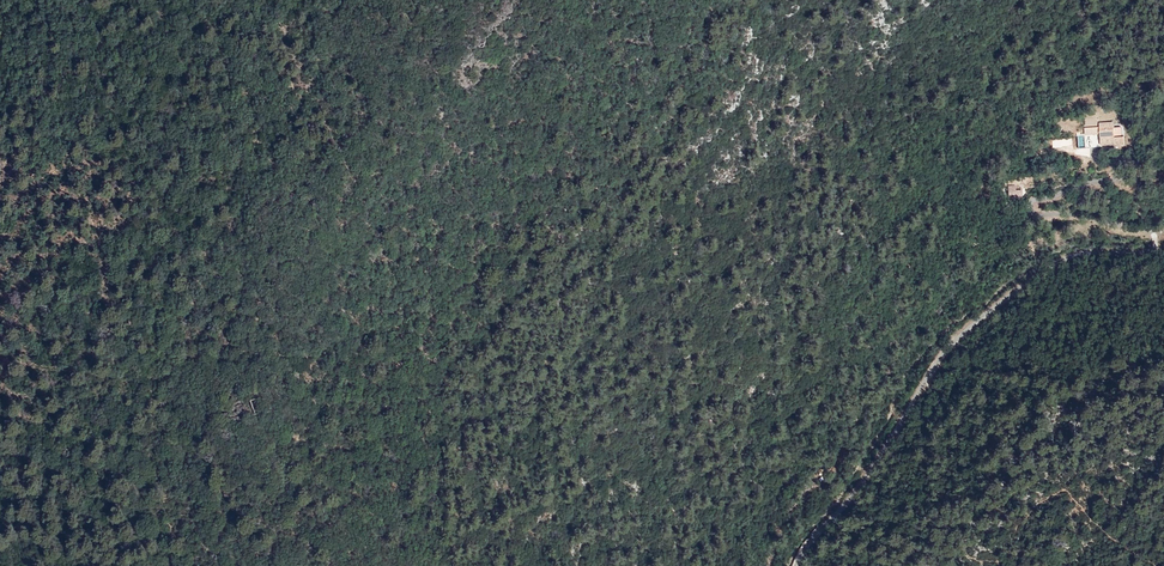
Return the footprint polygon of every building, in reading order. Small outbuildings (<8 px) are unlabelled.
[(1093,146),(1102,145),(1102,143),(1110,143),(1110,144),(1125,144),(1125,135),(1114,136),(1114,127),(1099,127),(1099,126),(1085,126),(1086,146),(1093,146)] [(1007,194),(1021,193),(1021,188),(1015,188),(1015,184),(1007,184),(1007,194)]
